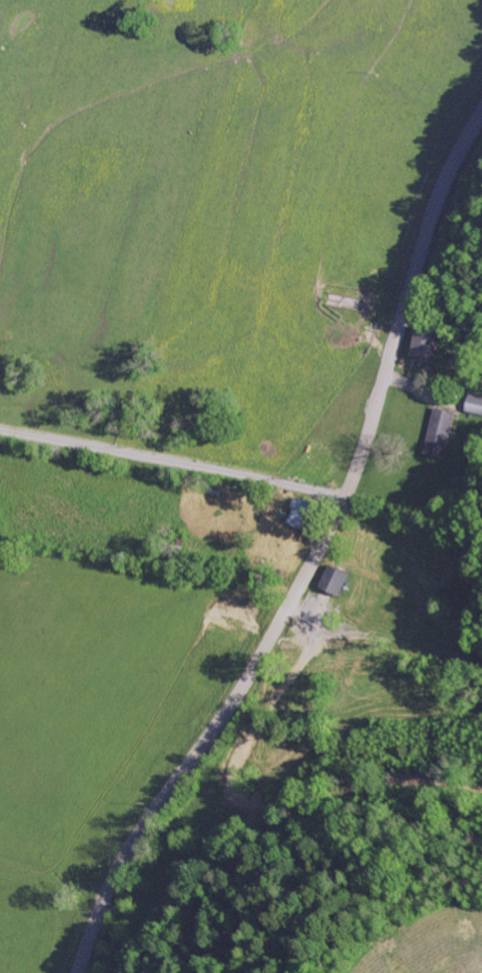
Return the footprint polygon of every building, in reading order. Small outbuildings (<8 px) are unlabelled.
[(414,357),(435,359),(437,332),(416,330),(414,357)] [(470,394),(466,413),(481,417),(481,396),(470,394)] [(424,454),(446,460),(457,414),(436,408),(424,454)] [(287,524),(306,532),(317,506),(298,498),(287,524)] [(322,589),(342,597),(350,574),(330,567),(322,589)]
